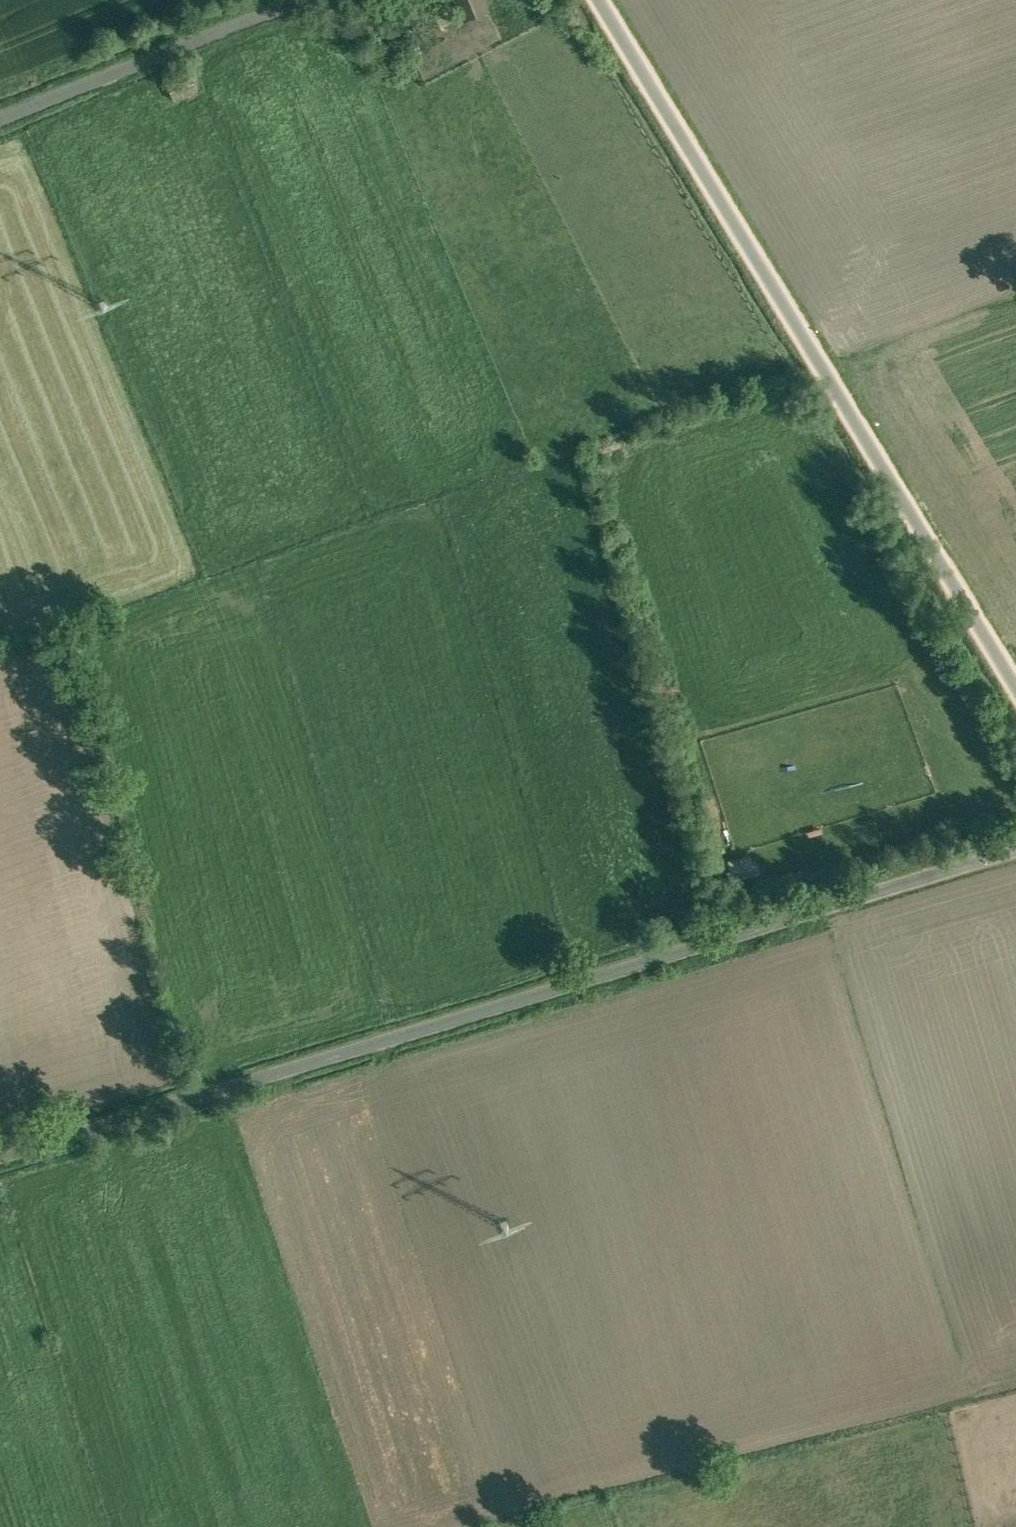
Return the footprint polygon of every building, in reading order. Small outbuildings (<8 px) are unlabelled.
[(463,25),(486,16),(480,0),(453,0),(463,25)] [(724,860),(727,880),(754,876),(751,856),(724,860)]
